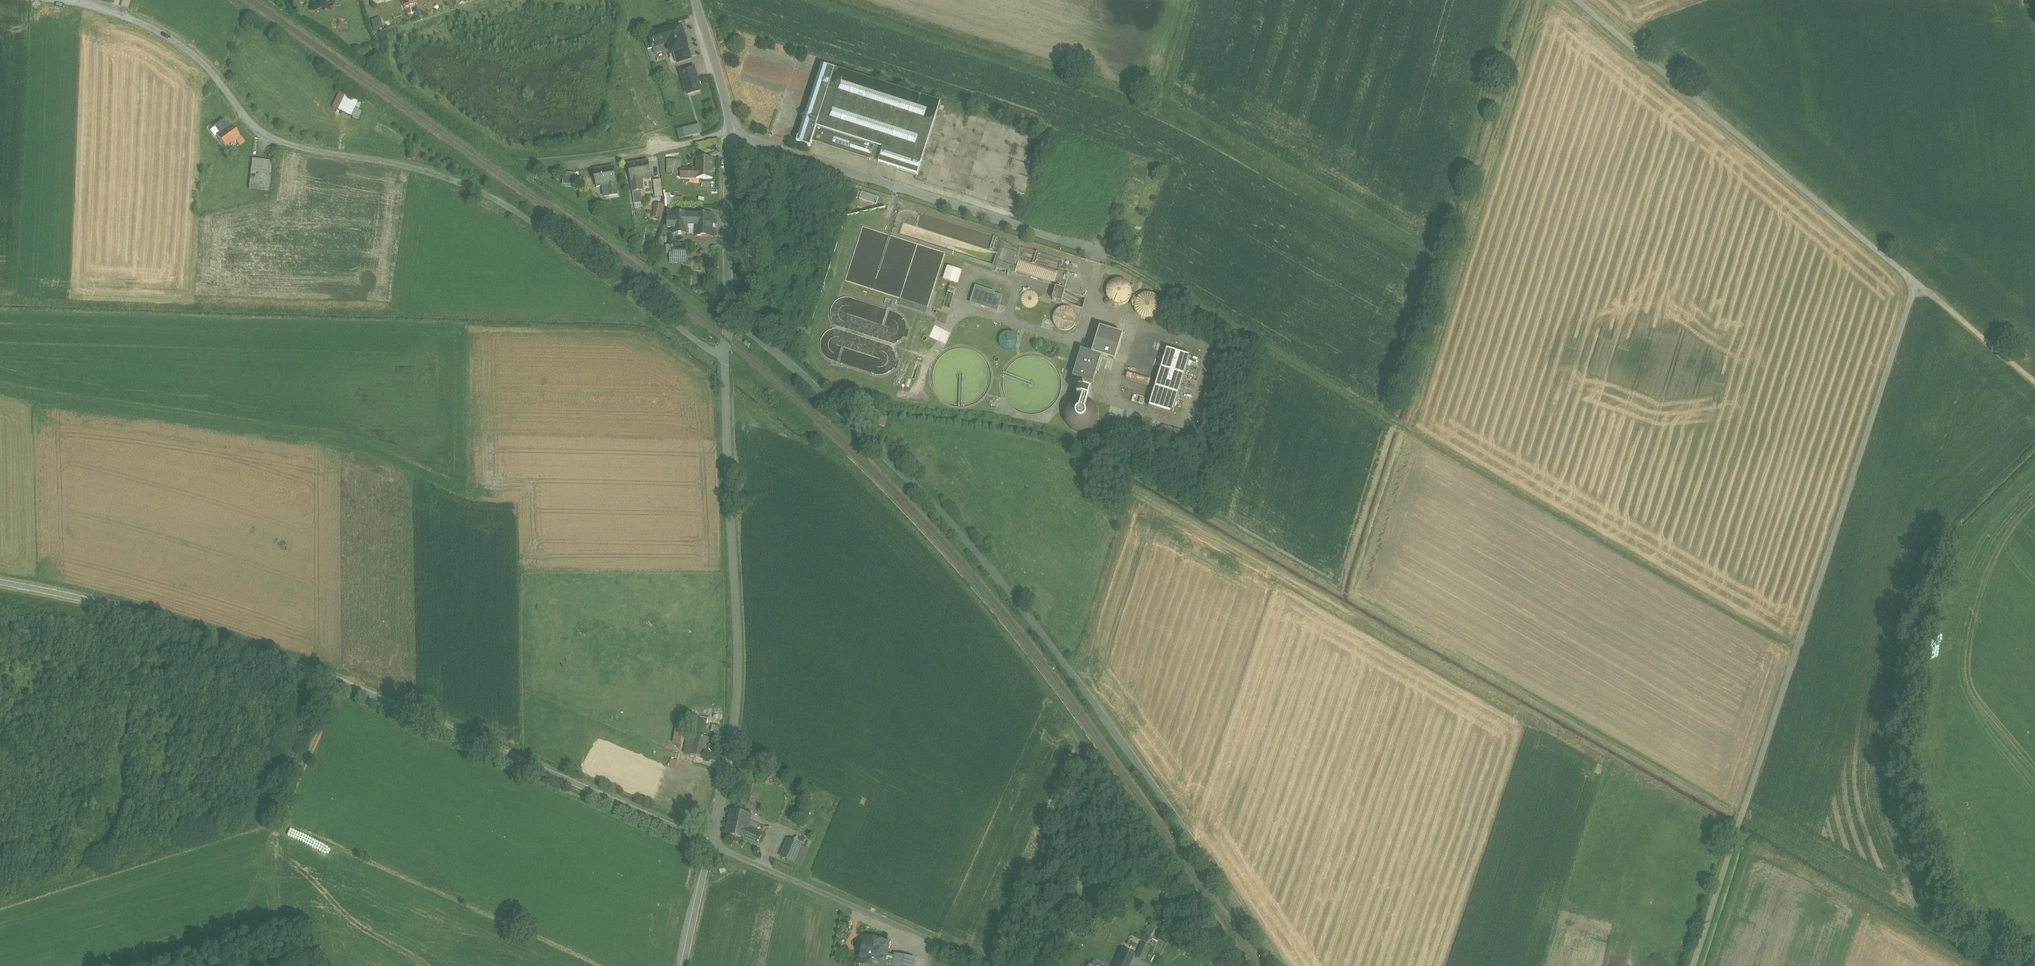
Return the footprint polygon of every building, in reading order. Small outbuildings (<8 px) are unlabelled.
[(403,8),(415,5),(414,0),(401,0),(403,8)] [(380,18),(372,21),(375,31),(383,28),(380,18)] [(677,28),(668,31),(649,36),(649,37),(653,49),(654,48),(656,54),(664,51),(663,46),(669,44),(672,54),(675,53),(678,62),(691,58),(688,48),(685,41),(686,41),(683,32),(679,33),(677,28)] [(653,49),(649,37),(644,39),(648,50),(653,49)] [(822,65),(807,115),(806,115),(802,117),(804,121),(799,137),(797,143),(811,147),(812,144),(817,127),(836,69),(824,66),(822,65)] [(694,68),(681,72),(688,94),(701,90),(694,68)] [(941,103),(836,69),(817,127),(875,146),(870,160),(918,175),(941,103)] [(332,107),(358,119),(362,111),(355,108),(358,101),(340,92),(332,107)] [(224,120),(215,127),(220,133),(229,127),(224,120)] [(700,124),(678,130),(681,140),(703,134),(700,124)] [(220,133),(217,136),(226,148),(241,138),(231,125),(229,127),(220,133)] [(875,146),(817,127),(813,142),(870,160),(875,146)] [(714,158),(698,158),(697,169),(697,178),(714,179),(714,158)] [(249,189),(269,191),(272,162),(252,159),(249,189)] [(682,160),(668,160),(668,173),(681,173),(681,169),(682,169),(682,160)] [(649,161),(629,165),(632,181),(642,179),(652,177),(649,161)] [(614,167),(594,171),(597,186),(608,184),(616,183),(617,182),(614,167)] [(682,169),(681,169),(681,173),(681,178),(697,178),(697,169),(682,169)] [(577,174),(564,172),(563,184),(576,186),(577,174)] [(642,179),(632,181),(634,191),(644,189),(642,179)] [(661,180),(654,181),(656,197),(663,197),(661,180)] [(616,183),(608,184),(609,189),(610,195),(610,196),(618,194),(616,183)] [(642,191),(633,193),(635,204),(644,203),(642,191)] [(879,198),(862,192),(860,199),(877,205),(879,198)] [(665,205),(656,204),(653,217),(662,218),(665,205)] [(701,215),(688,215),(688,214),(674,214),(674,218),(669,218),(669,229),(673,229),(673,233),(688,234),(688,233),(696,233),(696,236),(712,236),(713,216),(701,215)] [(687,245),(674,245),(674,246),(667,246),(667,254),(670,254),(670,261),(686,261),(687,245)] [(962,271),(948,267),(944,280),(958,284),(962,271)] [(1109,300),(1112,303),(1112,306),(1117,308),(1118,305),(1123,305),(1128,302),(1131,298),(1132,294),(1132,289),(1130,284),(1126,281),(1121,280),(1116,280),(1111,282),(1108,286),(1106,291),(1107,296),(1109,300)] [(992,292),(981,288),(980,289),(976,287),(971,303),(998,312),(1002,297),(992,293),(992,291),(992,292)] [(1160,311),(1161,306),(1160,301),(1157,297),(1153,295),(1148,294),(1143,295),(1139,298),(1136,302),(1135,307),(1136,312),(1139,316),(1143,319),(1148,320),(1153,319),(1157,316),(1160,311)] [(1051,321),(1044,318),(1041,327),(1049,330),(1051,321)] [(1091,338),(1086,352),(1082,350),(1073,377),(1093,383),(1101,357),(1115,361),(1123,335),(1100,328),(1096,340),(1091,338)] [(1160,345),(1160,343),(1160,341),(1158,339),(1156,338),(1154,337),(1152,338),(1150,339),(1149,341),(1148,343),(1149,346),(1150,347),(1152,349),(1154,349),(1157,349),(1159,347),(1160,345)] [(1167,349),(1149,407),(1173,414),(1191,356),(1167,349)] [(1155,360),(1156,358),(1155,356),(1154,354),(1152,352),(1149,352),(1147,352),(1145,354),(1144,356),(1144,358),(1144,360),(1145,362),(1147,364),(1150,364),(1152,364),(1154,362),(1155,360)] [(1151,380),(1128,373),(1126,378),(1149,385),(1151,380)] [(1094,404),(1089,399),(1090,399),(1089,398),(1091,392),(1092,392),(1080,388),(1080,389),(1078,395),(1078,396),(1080,396),(1080,398),(1074,399),(1068,403),(1065,409),(1064,415),(1065,422),(1069,427),(1074,431),(1081,432),(1087,431),(1093,427),(1097,422),(1099,416),(1098,409),(1094,404)] [(995,398),(992,397),(991,399),(989,407),(995,409),(996,407),(998,400),(996,400),(995,398)] [(1142,426),(1126,421),(1123,433),(1138,437),(1142,426)] [(1108,430),(1105,441),(1111,443),(1114,431),(1108,430)] [(678,727),(675,742),(683,744),(686,729),(678,727)] [(709,738),(689,734),(684,754),(704,758),(709,738)] [(751,815),(732,811),(727,834),(745,838),(748,828),(751,815)] [(762,834),(748,828),(745,838),(745,840),(769,851),(776,836),(764,831),(762,834)] [(801,846),(789,840),(781,857),(794,862),(801,846)] [(1065,931),(1077,936),(1081,924),(1070,920),(1065,931)] [(1209,932),(1199,939),(1202,944),(1212,937),(1209,932)] [(865,937),(862,952),(860,952),(858,964),(868,965),(893,965),(895,956),(887,955),(888,949),(886,948),(888,941),(865,937)] [(1143,942),(1137,956),(1148,960),(1154,946),(1143,942)] [(1115,965),(1130,965),(1134,956),(1122,950),(1115,965)] [(895,954),(893,965),(913,965),(915,958),(895,954)]
